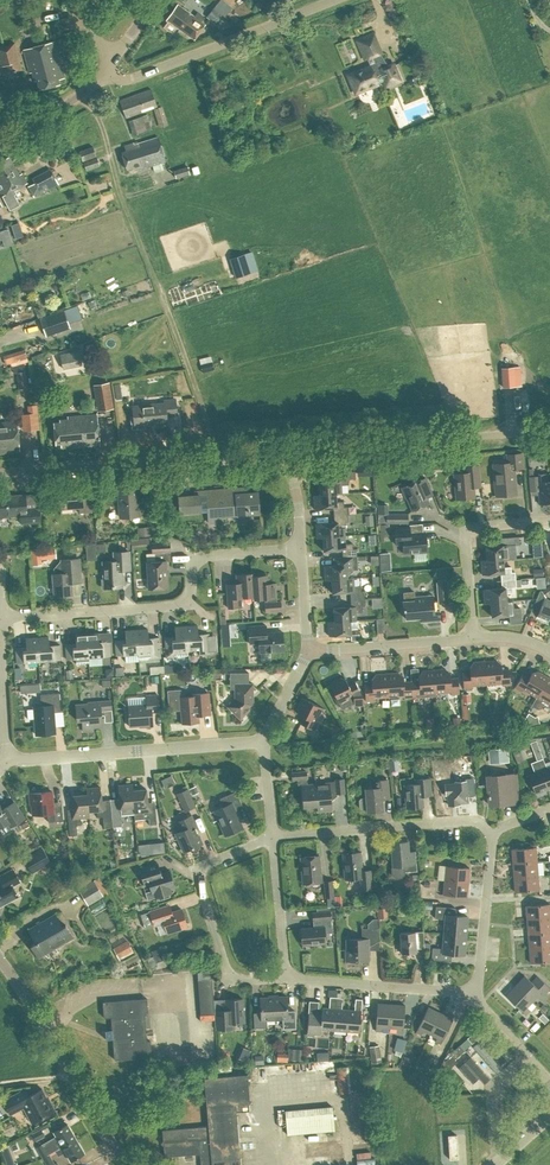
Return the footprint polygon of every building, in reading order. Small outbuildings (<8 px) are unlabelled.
[(229,10),(218,1),(214,6),(206,16),(215,23),(224,13),(231,19),(234,15),(229,10)] [(195,39),(205,24),(178,4),(169,17),(166,20),(168,21),(164,27),(173,34),(178,27),(195,39)] [(348,76),(356,94),(385,82),(387,86),(400,81),(393,64),(385,68),(379,54),(381,53),(373,35),(357,42),(365,60),(372,57),(375,65),(348,76)] [(29,73),(32,72),(34,80),(36,79),(39,90),(59,84),(58,80),(64,78),(62,69),(61,70),(53,42),(23,50),(29,73)] [(21,69),(14,43),(0,47),(0,66),(2,66),(2,68),(1,69),(3,74),(21,69)] [(120,101),(127,119),(157,108),(151,90),(120,101)] [(154,111),(160,130),(169,127),(163,108),(154,111)] [(148,116),(128,123),(133,138),(153,131),(148,116)] [(121,153),(127,171),(133,169),(134,171),(142,168),(142,170),(166,162),(158,138),(135,146),(135,143),(124,147),(126,151),(121,153)] [(97,157),(97,156),(94,147),(80,152),(83,161),(97,157)] [(0,161),(0,191),(10,210),(19,205),(14,194),(16,193),(14,190),(27,183),(22,173),(19,175),(9,156),(0,161)] [(97,157),(83,161),(86,170),(100,164),(97,157)] [(187,165),(173,170),(176,178),(190,173),(187,165)] [(59,184),(51,169),(33,179),(35,183),(29,187),(35,198),(59,184)] [(229,257),(234,276),(250,271),(245,253),(229,257)] [(64,311),(40,319),(46,335),(70,327),(64,311)] [(11,353),(14,362),(28,358),(26,349),(11,353)] [(72,350),(72,352),(61,355),(63,369),(82,365),(79,349),(72,350)] [(211,361),(200,364),(202,371),(213,368),(211,361)] [(16,371),(18,388),(27,387),(24,363),(17,364),(17,363),(13,364),(14,372),(16,371)] [(502,387),(521,385),(520,366),(501,367),(502,387)] [(110,382),(94,385),(98,411),(114,408),(110,382)] [(165,403),(133,406),(134,416),(132,416),(133,427),(144,426),(144,425),(167,423),(167,415),(178,414),(176,399),(165,400),(165,403)] [(20,415),(22,432),(39,431),(36,405),(27,406),(28,415),(20,415)] [(54,422),(56,444),(61,443),(61,448),(99,445),(97,414),(68,416),(68,419),(61,419),(61,421),(54,422)] [(20,451),(17,420),(0,422),(0,453),(20,451)] [(523,468),(521,454),(508,455),(508,463),(494,464),(496,496),(516,494),(514,468),(523,468)] [(534,466),(544,468),(545,459),(536,457),(534,466)] [(469,470),(470,472),(454,474),(456,499),(475,498),(474,486),(481,485),(479,466),(467,466),(467,470),(469,470)] [(319,481),(320,494),(320,495),(336,494),(342,494),(341,485),(349,485),(348,479),(356,479),(355,471),(336,472),(337,480),(319,481)] [(539,504),(549,503),(549,472),(538,474),(538,476),(529,477),(531,492),(538,491),(539,504)] [(402,487),(412,511),(429,504),(427,497),(433,495),(426,477),(419,480),(402,487)] [(118,487),(120,517),(140,515),(137,485),(118,487)] [(220,516),(260,513),(258,493),(247,494),(246,488),(206,491),(208,511),(220,510),(220,516)] [(83,497),(83,490),(59,492),(61,507),(79,506),(79,513),(92,512),(91,496),(83,497)] [(334,508),(334,515),(348,514),(348,507),(344,507),(344,501),(337,502),(336,494),(320,495),(320,494),(314,495),(315,509),(334,508)] [(25,495),(0,496),(0,517),(21,515),(22,523),(40,522),(39,508),(26,509),(25,495)] [(200,498),(177,499),(179,518),(201,516),(200,498)] [(345,535),(344,527),(346,527),(345,522),(349,522),(348,514),(334,515),(335,522),(316,524),(317,538),(323,537),(339,536),(345,535)] [(408,514),(394,514),(387,514),(387,522),(394,522),(408,523),(408,514)] [(379,524),(380,536),(391,535),(390,523),(379,524)] [(137,526),(138,536),(151,535),(149,525),(137,526)] [(395,528),(396,545),(403,544),(404,554),(427,552),(426,533),(410,534),(410,527),(395,528)] [(190,534),(190,544),(198,543),(197,533),(190,534)] [(342,550),(343,557),(357,556),(356,548),(353,549),(353,543),(345,544),(345,535),(339,536),(323,537),(324,551),(342,550)] [(486,546),(487,560),(503,559),(503,560),(509,559),(509,551),(518,550),(518,544),(519,544),(519,537),(500,538),(501,545),(486,546)] [(120,541),(120,548),(128,548),(127,540),(120,541)] [(171,560),(170,551),(169,541),(152,542),(152,552),(157,552),(158,561),(147,562),(148,588),(168,587),(166,560),(171,560)] [(106,543),(96,543),(86,543),(87,559),(97,559),(96,551),(106,551),(106,543)] [(40,558),(47,557),(46,550),(32,552),(34,566),(40,565),(40,558)] [(104,579),(102,579),(103,587),(104,589),(110,588),(110,587),(122,586),(122,569),(130,569),(129,551),(114,552),(114,561),(103,562),(104,579)] [(335,558),(335,565),(325,566),(326,580),(332,580),(332,579),(348,578),(348,576),(354,569),(358,569),(357,564),(357,556),(343,557),(335,558)] [(81,582),(81,577),(79,559),(70,559),(61,560),(54,568),(54,574),(53,574),(55,595),(72,594),(71,583),(81,582)] [(501,573),(502,580),(516,579),(515,572),(511,572),(511,567),(504,567),(503,560),(503,559),(487,560),(481,560),(482,575),(501,573)] [(533,568),(533,577),(544,576),(543,567),(533,568)] [(241,597),(253,596),(252,576),(252,573),(236,574),(237,583),(226,584),(228,608),(242,607),(241,597)] [(277,601),(275,583),(268,584),(267,575),(252,576),(253,596),(253,599),(265,598),(266,612),(281,610),(281,601),(277,601)] [(350,592),(351,599),(365,598),(364,591),(362,591),(361,585),(354,586),(354,577),(348,578),(332,579),(332,580),(332,593),(350,592)] [(485,604),(491,603),(507,601),(506,593),(513,593),(513,587),(516,587),(516,579),(502,580),(502,588),(484,589),(485,604)] [(437,582),(439,603),(448,603),(447,581),(437,582)] [(545,597),(549,593),(549,583),(541,589),(545,597)] [(433,595),(416,597),(416,592),(404,593),(405,601),(403,601),(404,611),(405,611),(406,618),(425,617),(426,621),(440,620),(440,611),(435,611),(433,595)] [(333,608),(334,621),(334,622),(350,620),(350,621),(356,620),(356,612),(363,611),(363,606),(365,606),(365,598),(351,599),(351,607),(333,608)] [(544,598),(536,618),(546,622),(547,620),(549,621),(549,601),(544,598)] [(491,603),(492,616),(510,615),(510,623),(522,622),(520,608),(513,608),(513,601),(507,601),(491,603)] [(376,619),(377,633),(385,632),(384,618),(376,619)] [(351,634),(352,642),(360,642),(359,628),(351,629),(350,621),(350,620),(334,622),(334,621),(328,622),(329,636),(351,634)] [(236,639),(238,624),(229,623),(228,638),(236,639)] [(186,626),(188,650),(199,649),(200,654),(210,654),(209,633),(198,634),(197,625),(186,626)] [(260,652),(261,662),(270,661),(270,652),(284,651),(283,632),(267,633),(266,625),(249,626),(250,643),(259,643),(260,652)] [(166,657),(177,656),(177,655),(179,655),(179,656),(188,655),(188,650),(186,626),(175,627),(175,636),(165,636),(166,657)] [(115,640),(116,655),(138,654),(136,629),(125,630),(126,639),(115,640)] [(151,658),(161,657),(159,637),(149,638),(148,629),(136,629),(138,654),(139,659),(149,658),(149,657),(151,657),(151,658)] [(87,633),(89,657),(111,656),(110,641),(99,641),(98,632),(87,633)] [(89,663),(89,657),(87,633),(76,634),(76,643),(65,644),(67,659),(76,658),(76,664),(89,663)] [(37,637),(39,661),(61,659),(60,644),(49,645),(49,636),(37,637)] [(16,648),(17,663),(39,661),(37,637),(26,638),(27,647),(16,648)] [(502,685),(510,685),(509,669),(502,670),(501,664),(497,660),(485,661),(487,682),(487,686),(497,685),(496,681),(502,681),(502,685)] [(463,673),(464,688),(472,688),(472,683),(487,682),(485,661),(473,662),(469,667),(470,672),(463,673)] [(446,669),(434,670),(436,691),(451,690),(451,694),(459,693),(458,678),(451,678),(450,673),(446,669)] [(413,697),(421,696),(427,696),(436,695),(436,691),(434,670),(422,671),(418,676),(419,681),(412,682),(413,697)] [(536,698),(537,695),(548,677),(538,671),(532,673),(529,677),(522,674),(515,687),(522,691),(522,690),(536,698)] [(253,683),(249,683),(249,672),(230,673),(230,689),(236,689),(236,702),(230,708),(238,716),(243,716),(251,707),(251,703),(250,703),(250,695),(253,693),(253,683)] [(387,674),(389,694),(404,693),(404,698),(413,697),(411,682),(404,682),(404,677),(399,673),(387,674)] [(365,685),(366,701),(374,700),(374,696),(389,694),(387,674),(375,674),(372,679),(372,685),(365,685)] [(355,704),(355,707),(366,706),(364,690),(360,691),(355,681),(348,684),(346,679),(340,677),(329,683),(340,705),(348,701),(349,704),(355,704)] [(548,677),(537,695),(536,698),(531,705),(537,709),(542,708),(544,704),(548,707),(549,708),(549,678),(548,677)] [(210,715),(209,693),(208,692),(191,693),(191,696),(181,697),(180,690),(168,691),(170,710),(181,709),(182,723),(199,722),(198,716),(210,715)] [(28,719),(35,718),(36,734),(55,733),(54,712),(61,711),(59,693),(40,694),(41,706),(34,707),(34,708),(27,709),(28,719)] [(146,695),(147,704),(128,705),(129,726),(144,725),(144,726),(153,726),(152,711),(159,711),(158,695),(146,695)] [(302,697),(297,708),(299,714),(303,716),(300,723),(314,730),(318,723),(314,721),(321,707),(302,697)] [(112,709),(111,700),(88,702),(88,704),(76,705),(77,720),(82,720),(83,731),(93,730),(93,727),(102,726),(101,709),(112,709)] [(532,717),(527,713),(521,722),(520,724),(526,728),(528,725),(538,723),(536,716),(532,717)] [(426,717),(426,727),(434,727),(434,717),(426,717)] [(491,749),(491,751),(492,764),(511,762),(510,748),(508,748),(491,749)] [(537,760),(543,758),(540,751),(534,753),(537,760)] [(399,770),(398,758),(389,758),(390,771),(399,770)] [(548,789),(549,788),(549,766),(547,768),(543,758),(537,760),(548,789)] [(528,775),(536,794),(548,789),(537,760),(531,763),(534,772),(528,775)] [(303,807),(317,806),(316,789),(316,783),(307,784),(306,771),(292,772),(293,779),(298,779),(298,785),(301,785),(303,807)] [(488,779),(490,802),(508,801),(507,793),(516,793),(515,773),(505,774),(505,777),(488,779)] [(317,806),(318,811),(332,810),(331,800),(337,794),(336,794),(345,793),(343,778),(335,779),(335,782),(316,783),(316,789),(317,806)] [(405,784),(407,808),(423,807),(422,796),(431,795),(430,778),(415,779),(416,784),(405,784)] [(456,783),(446,784),(447,794),(448,794),(449,805),(451,804),(451,803),(468,802),(467,795),(474,794),(473,778),(466,779),(466,781),(456,782),(456,783)] [(367,809),(367,812),(383,810),(381,794),(389,794),(388,779),(375,780),(376,788),(365,788),(366,797),(361,798),(359,800),(359,808),(362,809),(367,809)] [(120,804),(111,805),(113,827),(122,826),(121,815),(127,814),(126,807),(134,807),(133,790),(132,784),(118,785),(120,804)] [(199,793),(195,785),(189,787),(192,795),(199,793)] [(87,788),(89,817),(90,817),(89,811),(97,810),(98,817),(103,816),(104,827),(113,827),(111,805),(102,806),(100,787),(87,788)] [(68,815),(70,835),(77,835),(76,825),(82,824),(81,817),(89,817),(87,788),(86,788),(87,794),(73,795),(75,814),(68,815)] [(146,789),(133,790),(134,807),(134,813),(143,812),(143,819),(149,818),(149,825),(157,824),(156,807),(148,808),(146,789)] [(177,793),(185,811),(195,806),(188,789),(177,793)] [(48,814),(48,822),(63,820),(62,805),(54,806),(52,791),(29,793),(30,805),(31,804),(32,815),(48,814)] [(215,810),(225,833),(242,826),(235,810),(243,806),(236,791),(220,798),(223,806),(215,810)] [(11,827),(24,819),(14,802),(3,808),(0,803),(0,828),(9,823),(11,827)] [(195,828),(196,827),(191,816),(179,821),(183,830),(176,833),(184,851),(202,843),(195,828)] [(150,842),(151,853),(161,852),(160,841),(150,842)] [(390,870),(396,875),(402,875),(404,872),(417,871),(415,851),(408,851),(407,841),(391,842),(393,859),(390,863),(390,870)] [(23,859),(32,874),(52,863),(43,847),(23,859)] [(512,849),(513,863),(537,861),(536,847),(512,849)] [(360,878),(361,890),(372,889),(371,870),(362,871),(360,852),(343,853),(345,879),(360,878)] [(322,882),(319,855),(301,857),(303,883),(322,882)] [(513,863),(514,877),(538,876),(537,861),(513,863)] [(139,868),(145,885),(151,883),(154,892),(156,892),(157,896),(147,899),(148,900),(159,896),(160,899),(159,899),(159,900),(170,897),(170,896),(169,896),(168,893),(173,892),(173,891),(169,892),(168,888),(175,886),(170,870),(161,873),(158,862),(139,868)] [(445,880),(468,882),(470,868),(446,865),(445,880)] [(18,896),(13,885),(20,881),(13,869),(0,876),(0,880),(2,884),(0,885),(0,906),(18,896)] [(514,877),(515,892),(539,890),(538,876),(514,877)] [(78,888),(88,904),(103,895),(93,878),(78,888)] [(324,881),(326,897),(334,896),(332,880),(324,881)] [(468,882),(445,880),(443,894),(467,897),(468,882)] [(51,885),(55,892),(63,888),(59,881),(51,885)] [(437,900),(437,887),(425,887),(424,900),(437,900)] [(431,909),(432,902),(423,901),(422,908),(431,909)] [(527,920),(549,918),(549,909),(549,904),(526,905),(527,920)] [(145,928),(164,922),(167,933),(187,926),(182,909),(169,913),(167,906),(140,914),(145,928)] [(444,933),(466,935),(467,916),(455,915),(456,908),(436,906),(435,918),(446,919),(444,933)] [(301,929),(302,944),(326,942),(325,933),(332,933),(330,911),(313,913),(313,920),(315,920),(316,927),(301,929)] [(29,930),(34,939),(36,937),(39,941),(31,945),(38,958),(73,939),(66,926),(61,929),(59,925),(61,924),(56,915),(29,930)] [(528,934),(549,932),(549,918),(527,920),(528,934)] [(345,949),(346,961),(369,960),(369,945),(379,945),(379,927),(362,928),(362,938),(346,939),(347,949),(345,949)] [(423,931),(400,932),(402,953),(416,952),(416,948),(424,948),(423,931)] [(529,948),(549,947),(549,932),(528,934),(529,948)] [(431,959),(451,961),(452,953),(464,954),(466,935),(444,933),(443,948),(432,947),(431,959)] [(133,950),(128,941),(113,948),(119,958),(133,950)] [(531,963),(549,961),(549,947),(529,948),(531,963)] [(150,959),(153,969),(161,966),(158,956),(150,959)] [(532,1002),(537,996),(540,999),(549,989),(549,987),(537,976),(531,982),(524,975),(515,985),(532,1002)] [(198,978),(201,1015),(215,1013),(212,977),(198,978)] [(527,1007),(532,1002),(515,985),(505,996),(526,1015),(530,1010),(527,1007)] [(267,1019),(275,1019),(273,995),(269,996),(269,997),(260,997),(261,1012),(254,1013),(254,1028),(267,1027),(267,1019)] [(283,1018),(283,1028),(296,1028),(295,1011),(288,1011),(287,996),(278,996),(278,995),(273,995),(275,1019),(283,1018)] [(327,1008),(325,1029),(342,1031),(344,1009),(342,1009),(343,997),(330,996),(329,1008),(327,1008)] [(113,1039),(115,1059),(152,1056),(150,1041),(147,1041),(145,1014),(148,1014),(147,998),(103,1002),(104,1017),(111,1017),(112,1029),(105,1030),(106,1039),(113,1039)] [(216,1014),(217,1029),(235,1028),(235,1023),(245,1022),(245,1015),(244,1015),(243,998),(225,999),(226,1013),(216,1014)] [(344,1009),(342,1031),(360,1032),(362,999),(355,998),(355,1010),(344,1009)] [(307,1033),(321,1034),(321,1029),(325,1029),(327,1008),(322,1007),(322,1010),(318,1010),(319,1002),(309,1001),(308,1014),(309,1014),(307,1033)] [(389,1027),(391,1004),(378,1003),(375,1031),(382,1031),(382,1027),(389,1027)] [(397,1032),(403,1033),(405,1005),(391,1004),(389,1027),(397,1028),(397,1032)] [(430,1034),(440,1013),(428,1007),(416,1032),(422,1035),(424,1031),(430,1034)] [(435,1041),(441,1044),(453,1019),(440,1013),(430,1034),(437,1037),(435,1041)] [(481,1034),(476,1029),(467,1037),(472,1043),(481,1034)] [(408,1040),(398,1037),(395,1050),(404,1052),(408,1040)] [(474,1045),(498,1071),(504,1065),(491,1051),(496,1047),(490,1040),(486,1044),(481,1039),(474,1045)] [(381,1061),(378,1044),(369,1045),(372,1062),(381,1061)] [(464,1049),(459,1044),(450,1052),(451,1054),(455,1058),(464,1049)] [(490,1078),(467,1052),(461,1057),(465,1062),(459,1067),(473,1083),(478,1077),(484,1084),(490,1078)] [(435,1053),(428,1066),(435,1070),(442,1057),(435,1053)] [(457,1061),(455,1058),(451,1054),(445,1060),(451,1066),(457,1061)] [(255,1056),(255,1064),(263,1064),(263,1055),(255,1056)] [(249,1066),(250,1086),(266,1085),(265,1065),(249,1066)] [(335,1067),(337,1093),(351,1092),(348,1065),(335,1067)] [(164,1145),(165,1156),(177,1155),(200,1153),(201,1164),(241,1164),(237,1111),(250,1110),(249,1103),(250,1103),(248,1074),(204,1077),(208,1126),(162,1130),(163,1141),(161,1143),(164,1145)] [(42,1088),(29,1095),(25,1088),(3,1099),(10,1113),(23,1107),(31,1122),(54,1111),(53,1109),(54,1107),(52,1103),(49,1102),(42,1088)] [(289,1134),(337,1131),(335,1107),(287,1109),(289,1134)] [(56,1150),(76,1138),(67,1124),(54,1132),(56,1136),(42,1143),(49,1154),(55,1150),(56,1150)] [(31,1133),(35,1141),(44,1136),(40,1128),(31,1133)] [(456,1135),(448,1135),(450,1159),(458,1158),(456,1135)] [(65,1151),(70,1161),(84,1153),(76,1138),(56,1150),(58,1155),(65,1151)] [(36,1147),(43,1158),(49,1155),(49,1154),(42,1143),(36,1147)] [(43,1158),(47,1164),(58,1164),(57,1163),(55,1164),(49,1155),(43,1158)] [(539,1164),(549,1164),(549,1156),(539,1164)]
